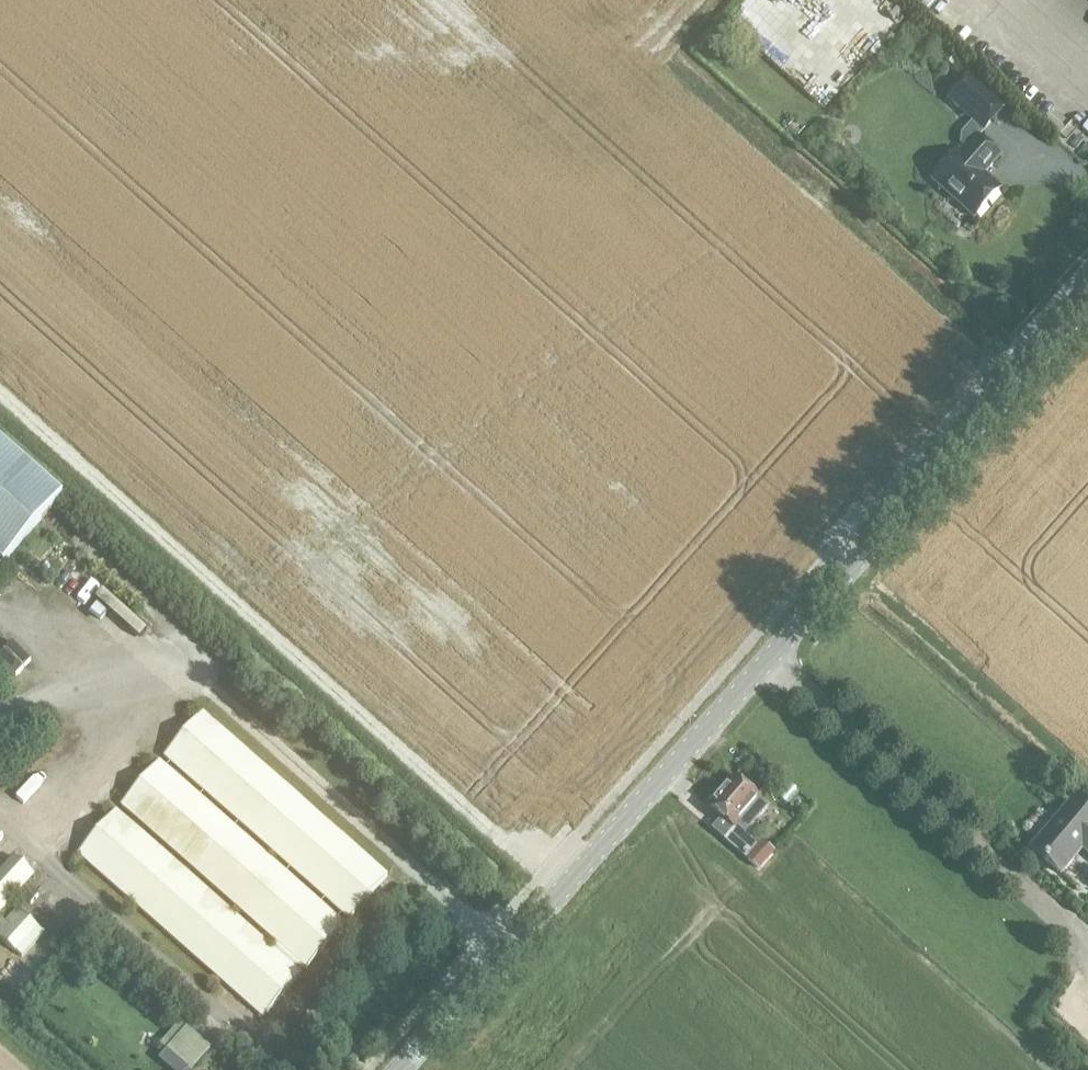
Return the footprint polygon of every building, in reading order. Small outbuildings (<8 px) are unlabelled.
[(984,135),(1007,109),(970,76),(946,101),(984,135)] [(1057,137),(1064,130),(1052,118),(1045,125),(1057,137)] [(933,181),(975,218),(1000,189),(984,175),(1000,157),(978,138),(962,155),(958,152),(933,181)] [(64,495),(0,439),(0,560),(4,563),(64,495)] [(24,663),(4,646),(0,651),(0,662),(15,674),(24,663)] [(263,1017),(388,874),(204,711),(77,852),(263,1017)] [(735,829),(725,840),(724,841),(745,859),(757,846),(736,827),(760,801),(735,778),(710,806),(735,829)] [(1071,804),(1031,849),(1059,874),(1082,848),(1087,854),(1087,819),(1071,804)] [(760,869),(776,851),(763,840),(747,858),(760,869)] [(31,887),(22,897),(31,904),(39,895),(31,887)] [(10,901),(0,893),(0,913),(10,901)] [(39,926),(18,907),(5,922),(0,918),(0,938),(16,952),(39,926)] [(211,1048),(187,1027),(167,1050),(190,1069),(191,1069),(211,1048)] [(308,1050),(302,1056),(309,1062),(314,1056),(308,1050)] [(353,1064),(359,1058),(353,1053),(347,1059),(353,1064)]
